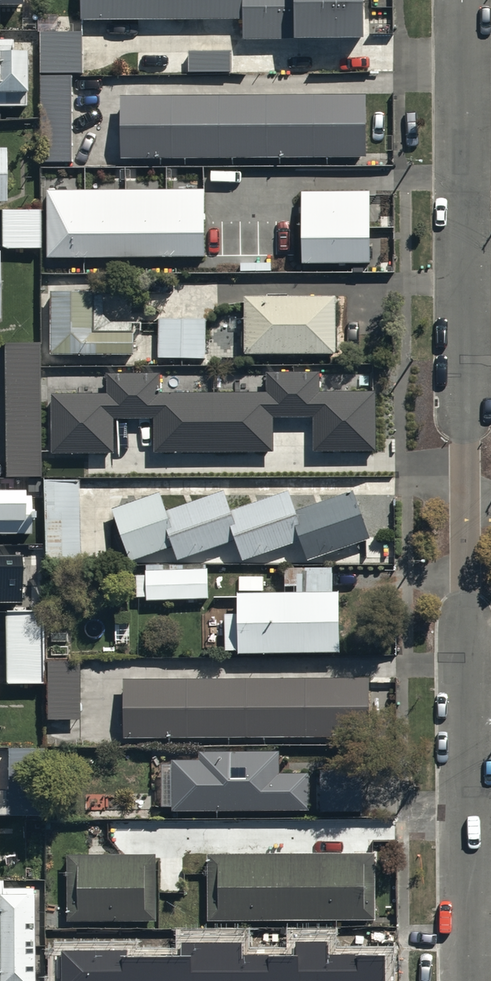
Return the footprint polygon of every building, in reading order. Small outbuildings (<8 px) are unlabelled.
[(78,21),(242,19),(242,39),(288,38),(288,0),(78,0),(78,21)] [(292,36),(367,35),(366,0),(292,0),(292,36)] [(40,78),(74,77),(84,77),(83,31),(40,32),(40,78)] [(26,105),(26,65),(28,65),(29,58),(25,58),(25,48),(12,48),(12,37),(0,37),(0,104),(26,105)] [(231,49),(189,49),(189,71),(231,71),(231,49)] [(74,77),(40,78),(41,167),(75,167),(74,77)] [(364,95),(120,93),(119,155),(364,157),(364,95)] [(205,189),(47,190),(47,258),(205,257),(205,189)] [(369,191),(301,191),(301,264),(370,263),(369,191)] [(40,207),(1,208),(1,248),(40,247),(40,207)] [(92,288),(51,288),(50,353),(132,354),(132,330),(91,330),(92,288)] [(244,295),(245,352),(335,351),(335,294),(244,295)] [(207,311),(159,310),(158,356),(206,357),(207,311)] [(41,346),(6,346),(6,476),(41,476),(41,346)] [(51,394),(51,452),(111,452),(111,418),(154,418),(154,452),(272,451),(272,418),(314,417),(314,451),(373,451),(373,394),(318,394),(318,373),(266,374),(266,393),(159,393),(159,373),(107,374),(107,394),(51,394)] [(80,479),(44,479),(44,562),(80,563),(80,479)] [(0,485),(0,532),(30,533),(30,521),(34,521),(34,505),(32,505),(32,494),(25,494),(25,485),(0,485)] [(159,491),(111,507),(130,561),(174,546),(178,560),(237,540),(243,559),(300,539),(307,560),(371,539),(354,489),(295,508),(289,488),(230,508),(223,488),(165,508),(159,491)] [(23,602),(22,557),(0,557),(0,602),(23,602)] [(207,563),(146,564),(147,598),(208,597),(207,563)] [(286,591),(237,591),(237,612),(225,612),(225,651),(340,651),(340,591),(331,591),(331,567),(286,567),(286,591)] [(43,610),(5,610),(5,682),(43,683),(43,610)] [(367,675),(124,675),(124,733),(367,732),(367,675)] [(45,816),(45,743),(6,742),(6,785),(0,785),(0,816),(45,816)] [(169,757),(170,809),(308,807),(308,771),(279,771),(279,749),(200,749),(200,757),(169,757)] [(156,851),(66,851),(66,917),(156,917),(156,851)] [(375,851),(210,852),(211,920),(376,919),(375,851)] [(33,886),(3,887),(3,877),(0,877),(0,980),(34,980),(33,886)] [(63,980),(226,980),(233,980),(313,980),(318,980),(383,980),(383,956),(327,956),(327,942),(297,942),(297,956),(242,956),(241,943),(182,943),(182,957),(127,957),(126,951),(63,952),(63,980)]
